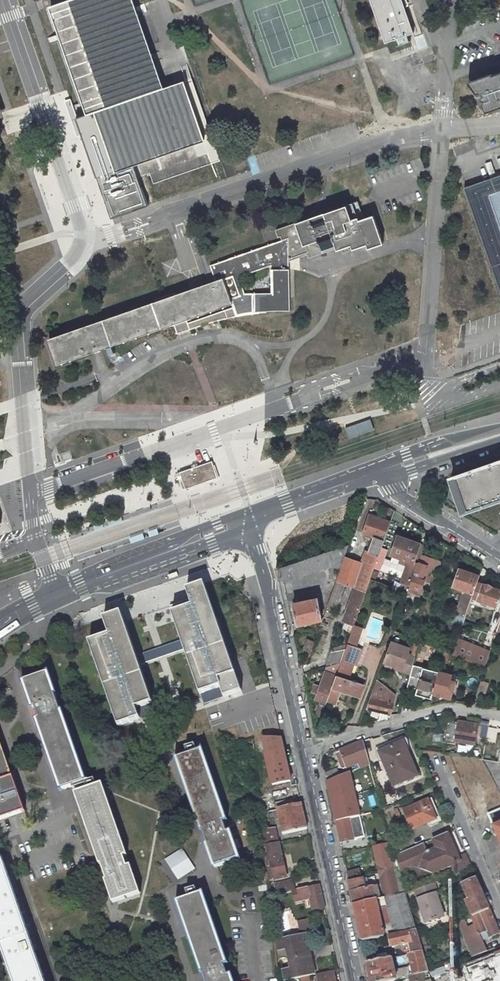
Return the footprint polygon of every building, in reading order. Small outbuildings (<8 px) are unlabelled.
[(164,88),(135,7),(133,0),(68,0),(64,1),(57,4),(49,7),(54,20),(55,22),(60,37),(60,38),(68,60),(68,61),(76,84),(77,85),(83,103),(87,115),(81,117),(77,118),(79,126),(80,126),(82,133),(83,135),(86,146),(88,151),(91,158),(97,177),(98,178),(99,182),(99,183),(100,185),(101,186),(105,198),(106,201),(112,218),(120,216),(127,213),(144,208),(148,206),(142,191),(142,189),(139,182),(138,177),(136,172),(133,165),(204,140),(184,81),(164,88)] [(386,42),(413,32),(402,0),(372,0),(386,42)] [(493,75),(492,74),(478,79),(476,80),(474,82),(473,84),(473,86),(473,87),(474,90),(478,95),(482,94),(483,96),(481,97),(486,112),(495,109),(495,108),(499,106),(499,73),(493,75)] [(82,133),(77,118),(70,99),(64,101),(76,137),(83,135),(82,133)] [(490,195),(499,191),(499,175),(464,187),(469,202),(472,201),(473,206),(471,207),(499,290),(499,225),(490,195)] [(490,195),(499,225),(499,191),(490,195)] [(358,217),(352,219),(347,205),(330,211),(325,212),(317,215),(309,218),(275,230),(278,237),(280,236),(282,240),(288,238),(289,261),(307,255),(308,258),(336,248),(337,250),(351,245),(353,250),(367,245),(368,249),(383,243),(374,215),(359,220),(358,217)] [(88,354),(101,350),(173,324),(187,320),(233,304),(237,317),(252,314),(252,313),(263,311),(276,310),(290,311),(289,269),(288,269),(289,261),(288,238),(282,240),(210,265),(210,266),(215,281),(197,287),(189,290),(49,338),(58,363),(58,364),(88,354)] [(177,275),(176,260),(164,261),(164,275),(177,275)] [(227,319),(237,317),(233,304),(187,320),(173,324),(177,334),(185,332),(191,330),(209,323),(227,319)] [(348,440),(374,431),(370,418),(343,424),(348,440)] [(451,476),(447,498),(464,512),(495,501),(499,499),(499,459),(474,468),(451,476)] [(218,478),(212,461),(179,472),(181,476),(179,477),(183,489),(185,488),(185,489),(213,479),(218,478)] [(373,570),(381,549),(391,522),(370,514),(363,533),(375,538),(370,552),(368,551),(363,563),(344,557),(336,581),(344,584),(355,587),(366,591),(370,579),(372,575),(373,570)] [(410,585),(419,563),(425,545),(397,535),(391,554),(409,561),(401,582),(402,582),(410,585)] [(348,544),(279,568),(283,582),(331,566),(340,569),(348,544)] [(381,549),(373,570),(379,572),(387,551),(381,549)] [(427,566),(419,563),(410,585),(408,593),(419,597),(425,580),(433,583),(438,570),(433,568),(427,566)] [(473,597),(478,582),(480,576),(459,568),(459,569),(457,568),(456,572),(458,573),(453,586),(464,590),(459,606),(455,605),(452,613),(465,617),(473,597)] [(344,584),(336,581),(331,594),(339,597),(344,584)] [(410,585),(402,582),(399,590),(408,593),(410,585)] [(492,587),(490,585),(488,584),(487,584),(484,584),(483,584),(478,582),(473,597),(496,606),(499,596),(499,590),(492,587)] [(204,584),(187,590),(188,591),(190,599),(170,606),(202,697),(219,691),(239,685),(233,668),(204,584)] [(354,625),(366,591),(355,587),(343,621),(350,623),(354,625)] [(293,603),(298,625),(322,619),(317,598),(316,598),(314,590),(301,593),(303,601),(293,603)] [(339,597),(331,594),(328,605),(335,608),(339,597)] [(110,635),(89,642),(118,726),(136,720),(155,713),(152,704),(142,673),(125,623),(122,613),(121,612),(103,619),(110,635)] [(487,633),(495,636),(499,620),(493,617),(487,633)] [(450,654),(485,668),(491,650),(457,637),(450,654)] [(315,641),(308,639),(303,653),(309,656),(315,641)] [(411,654),(416,655),(419,642),(416,640),(411,654)] [(410,648),(391,641),(384,662),(401,668),(400,671),(411,674),(414,662),(406,659),(410,648)] [(356,665),(362,649),(348,643),(346,648),(341,662),(339,668),(351,672),(353,664),(356,665)] [(436,650),(428,647),(424,658),(433,660),(436,650)] [(327,666),(341,662),(346,648),(331,652),(327,666)] [(447,661),(450,654),(441,650),(438,657),(447,661)] [(445,667),(447,661),(438,657),(436,663),(445,667)] [(315,699),(326,703),(327,700),(337,675),(339,668),(341,662),(327,666),(320,686),(315,684),(312,692),(317,694),(315,699)] [(351,672),(339,668),(337,675),(348,679),(351,672)] [(451,674),(439,671),(433,693),(451,698),(455,681),(450,680),(451,674)] [(45,673),(26,680),(64,790),(83,783),(45,673)] [(348,679),(337,675),(327,700),(337,704),(338,699),(341,691),(349,694),(356,697),(361,684),(348,679)] [(396,695),(377,680),(367,708),(379,711),(377,721),(390,717),(396,695)] [(476,693),(484,696),(489,683),(481,680),(476,693)] [(349,694),(341,691),(338,699),(346,702),(349,694)] [(478,726),(448,721),(444,743),(455,745),(456,742),(475,746),(478,726)] [(489,724),(489,731),(499,733),(499,725),(489,724)] [(277,738),(252,737),(254,751),(264,750),(264,745),(276,746),(277,738)] [(25,812),(0,740),(0,820),(25,812)] [(361,768),(370,764),(364,741),(335,752),(342,770),(359,763),(361,768)] [(394,786),(418,776),(403,742),(379,752),(394,786)] [(199,750),(179,757),(217,867),(237,860),(227,832),(199,750)] [(270,751),(255,753),(258,768),(272,766),(271,760),(274,760),(274,759),(271,759),(270,751)] [(490,751),(489,758),(499,760),(499,753),(490,751)] [(327,781),(340,776),(337,769),(325,774),(327,781)] [(260,771),(256,772),(257,789),(267,786),(266,782),(261,782),(260,771)] [(376,804),(381,802),(376,784),(372,785),(368,773),(347,779),(351,792),(357,790),(359,797),(362,796),(365,807),(376,804)] [(327,781),(325,783),(335,821),(336,821),(356,817),(351,792),(347,779),(345,774),(340,776),(327,781)] [(101,784),(76,792),(115,903),(140,895),(130,866),(127,867),(124,857),(126,856),(101,784)] [(432,799),(428,800),(436,820),(429,823),(431,827),(442,822),(432,799)] [(429,823),(436,820),(428,800),(402,811),(411,830),(429,823)] [(307,829),(302,803),(277,809),(283,834),(307,829)] [(499,841),(499,809),(489,814),(499,841)] [(268,811),(259,813),(261,822),(267,821),(269,821),(268,811)] [(341,842),(365,837),(360,816),(356,817),(336,821),(341,842)] [(261,822),(262,830),(269,829),(267,821),(261,822)] [(264,845),(279,842),(276,828),(269,829),(262,830),(264,845)] [(400,853),(395,855),(396,860),(398,868),(399,871),(412,865),(433,873),(452,865),(456,876),(472,870),(465,854),(458,857),(447,832),(432,839),(436,848),(427,852),(423,843),(400,853)] [(279,842),(264,845),(268,882),(286,877),(279,842)] [(388,851),(386,843),(374,846),(375,850),(380,872),(398,868),(396,860),(390,862),(388,851)] [(395,855),(400,853),(398,845),(392,846),(393,850),(395,855)] [(189,851),(156,860),(162,881),(195,872),(189,851)] [(3,863),(0,864),(0,949),(11,980),(44,980),(3,863)] [(398,868),(380,872),(386,897),(406,893),(399,871),(398,868)] [(347,871),(349,879),(361,876),(360,869),(347,871)] [(364,879),(350,882),(355,904),(376,899),(373,887),(366,888),(364,879)] [(466,901),(473,917),(489,910),(476,879),(462,885),(469,900),(466,901)] [(292,881),(274,885),(276,892),(276,894),(279,894),(293,890),(294,890),(292,881)] [(434,883),(415,890),(426,923),(444,917),(436,894),(437,893),(434,883)] [(319,884),(296,889),(297,893),(298,897),(296,898),(296,901),(310,898),(313,912),(325,909),(319,884)] [(293,890),(279,894),(280,899),(282,905),(296,901),(294,893),(293,890)] [(376,899),(355,904),(354,904),(362,941),(383,936),(416,929),(406,893),(386,897),(376,899)] [(197,894),(183,899),(194,932),(191,933),(199,956),(202,955),(211,980),(230,980),(211,926),(208,927),(197,894)] [(276,894),(269,896),(270,902),(280,899),(279,894),(276,894)] [(452,911),(457,923),(463,921),(458,908),(452,911)] [(490,937),(499,933),(489,910),(473,917),(471,917),(474,924),(463,929),(473,956),(485,951),(481,940),(490,936),(490,937)] [(296,921),(298,931),(305,930),(302,920),(296,921)] [(416,929),(383,936),(385,946),(391,945),(391,947),(408,943),(411,953),(423,951),(422,948),(419,938),(416,929)] [(314,975),(305,933),(275,940),(278,950),(287,948),(292,969),(282,971),(284,980),(286,980),(314,975)] [(425,936),(419,938),(422,948),(428,946),(425,936)] [(477,967),(484,980),(499,980),(497,976),(499,975),(499,949),(487,954),(489,959),(490,962),(477,967)] [(411,953),(410,954),(415,976),(424,973),(429,972),(423,951),(411,953)] [(486,952),(473,956),(476,964),(489,959),(487,954),(486,952)] [(371,980),(392,980),(406,978),(406,977),(410,977),(409,967),(394,970),(392,957),(367,962),(371,980)] [(334,972),(317,976),(318,980),(336,980),(334,972)]
